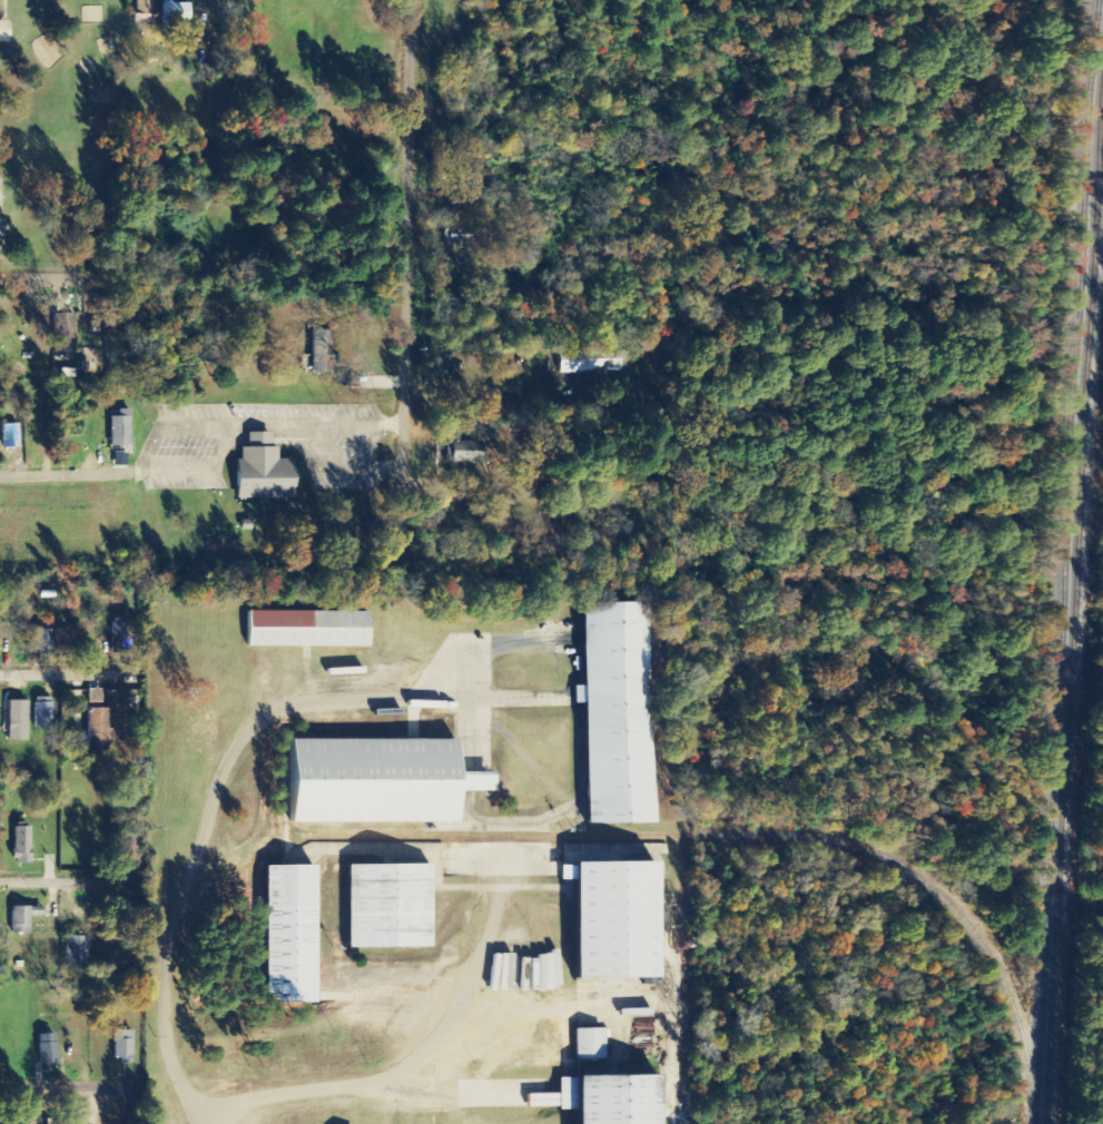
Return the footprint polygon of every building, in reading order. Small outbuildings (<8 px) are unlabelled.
[(133,19),(151,20),(152,0),(134,0),(133,19)] [(188,23),(189,3),(161,3),(161,23),(188,23)] [(446,246),(476,246),(476,227),(447,227),(446,246)] [(74,314),(54,314),(54,351),(75,350),(74,314)] [(306,374),(331,375),(332,332),(311,331),(310,356),(307,356),(306,374)] [(626,372),(625,349),(560,351),(561,373),(626,372)] [(129,413),(109,413),(108,446),(128,447),(129,413)] [(19,448),(18,424),(2,425),(2,448),(19,448)] [(235,499),(291,499),(291,460),(276,460),(276,448),(268,448),(269,434),(245,434),(245,448),(235,448),(235,499)] [(445,463),(481,463),(481,442),(444,443),(445,463)] [(654,822),(652,602),(584,603),(587,824),(654,822)] [(365,649),(365,636),(368,636),(368,613),(245,612),(245,648),(365,649)] [(110,624),(111,641),(130,641),(129,624),(110,624)] [(53,631),(33,631),(34,654),(54,653),(53,631)] [(102,689),(88,689),(88,705),(102,704),(102,689)] [(34,729),(53,729),(54,699),(35,698),(34,729)] [(28,702),(7,702),(7,741),(27,742),(28,702)] [(110,709),(87,710),(88,757),(110,756),(110,709)] [(292,737),(292,820),(456,820),(456,788),(494,788),(494,770),(456,770),(455,737),(292,737)] [(30,864),(31,827),(13,827),(12,863),(30,864)] [(574,858),(574,975),(657,975),(657,858),(574,858)] [(315,1000),(314,861),(265,862),(266,1000),(315,1000)] [(430,945),(430,861),(347,861),(347,945),(430,945)] [(29,934),(29,917),(41,917),(41,908),(10,907),(9,933),(29,934)] [(87,937),(64,936),(63,966),(86,966),(87,937)] [(602,1060),(601,1029),(572,1029),(573,1061),(602,1060)] [(132,1060),(132,1031),(113,1031),(113,1060),(132,1060)] [(37,1034),(38,1067),(56,1067),(56,1034),(37,1034)] [(659,1072),(577,1072),(577,1123),(659,1123),(659,1072)]
